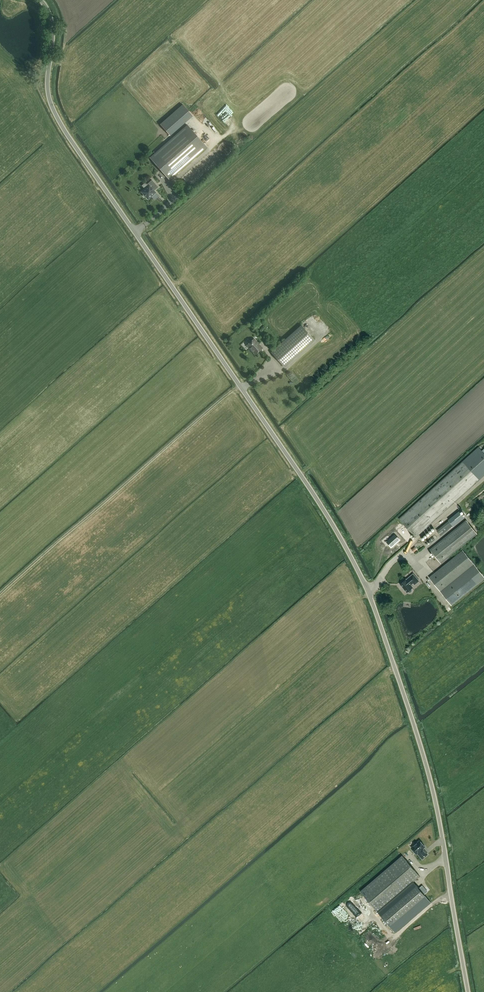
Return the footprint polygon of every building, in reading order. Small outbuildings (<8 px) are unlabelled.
[(160,124),(166,131),(170,136),(193,116),(183,104),(160,124)] [(169,180),(207,147),(187,125),(150,158),(169,180)] [(158,187),(152,180),(147,184),(148,186),(141,192),(143,194),(143,195),(143,196),(143,197),(144,197),(145,197),(146,197),(148,199),(155,193),(154,191),(158,187)] [(313,312),(307,317),(322,333),(327,327),(313,312)] [(301,325),(271,352),(284,367),(314,340),(301,325)] [(255,354),(262,348),(254,339),(247,345),(255,354)] [(462,462),(399,519),(415,538),(483,476),(483,454),(478,447),(462,462)] [(441,563),(477,534),(466,520),(430,550),(441,563)] [(440,536),(453,526),(449,520),(436,531),(440,536)] [(451,605),(483,579),(483,577),(463,550),(429,577),(451,605)] [(411,589),(412,587),(410,585),(417,579),(413,574),(406,580),(400,584),(407,592),(408,591),(408,592),(409,593),(410,592),(411,592),(412,591),(412,589),(411,589)] [(411,848),(417,854),(417,853),(422,859),(428,854),(424,850),(422,849),(425,847),(419,840),(411,848)] [(413,882),(419,876),(402,855),(360,891),(377,912),(413,882)] [(431,902),(413,882),(377,912),(395,932),(431,902)] [(431,895),(436,893),(431,883),(426,885),(431,895)] [(348,914),(347,915),(340,907),(337,910),(336,908),(332,911),(345,926),(351,921),(349,918),(351,916),(348,914)]
